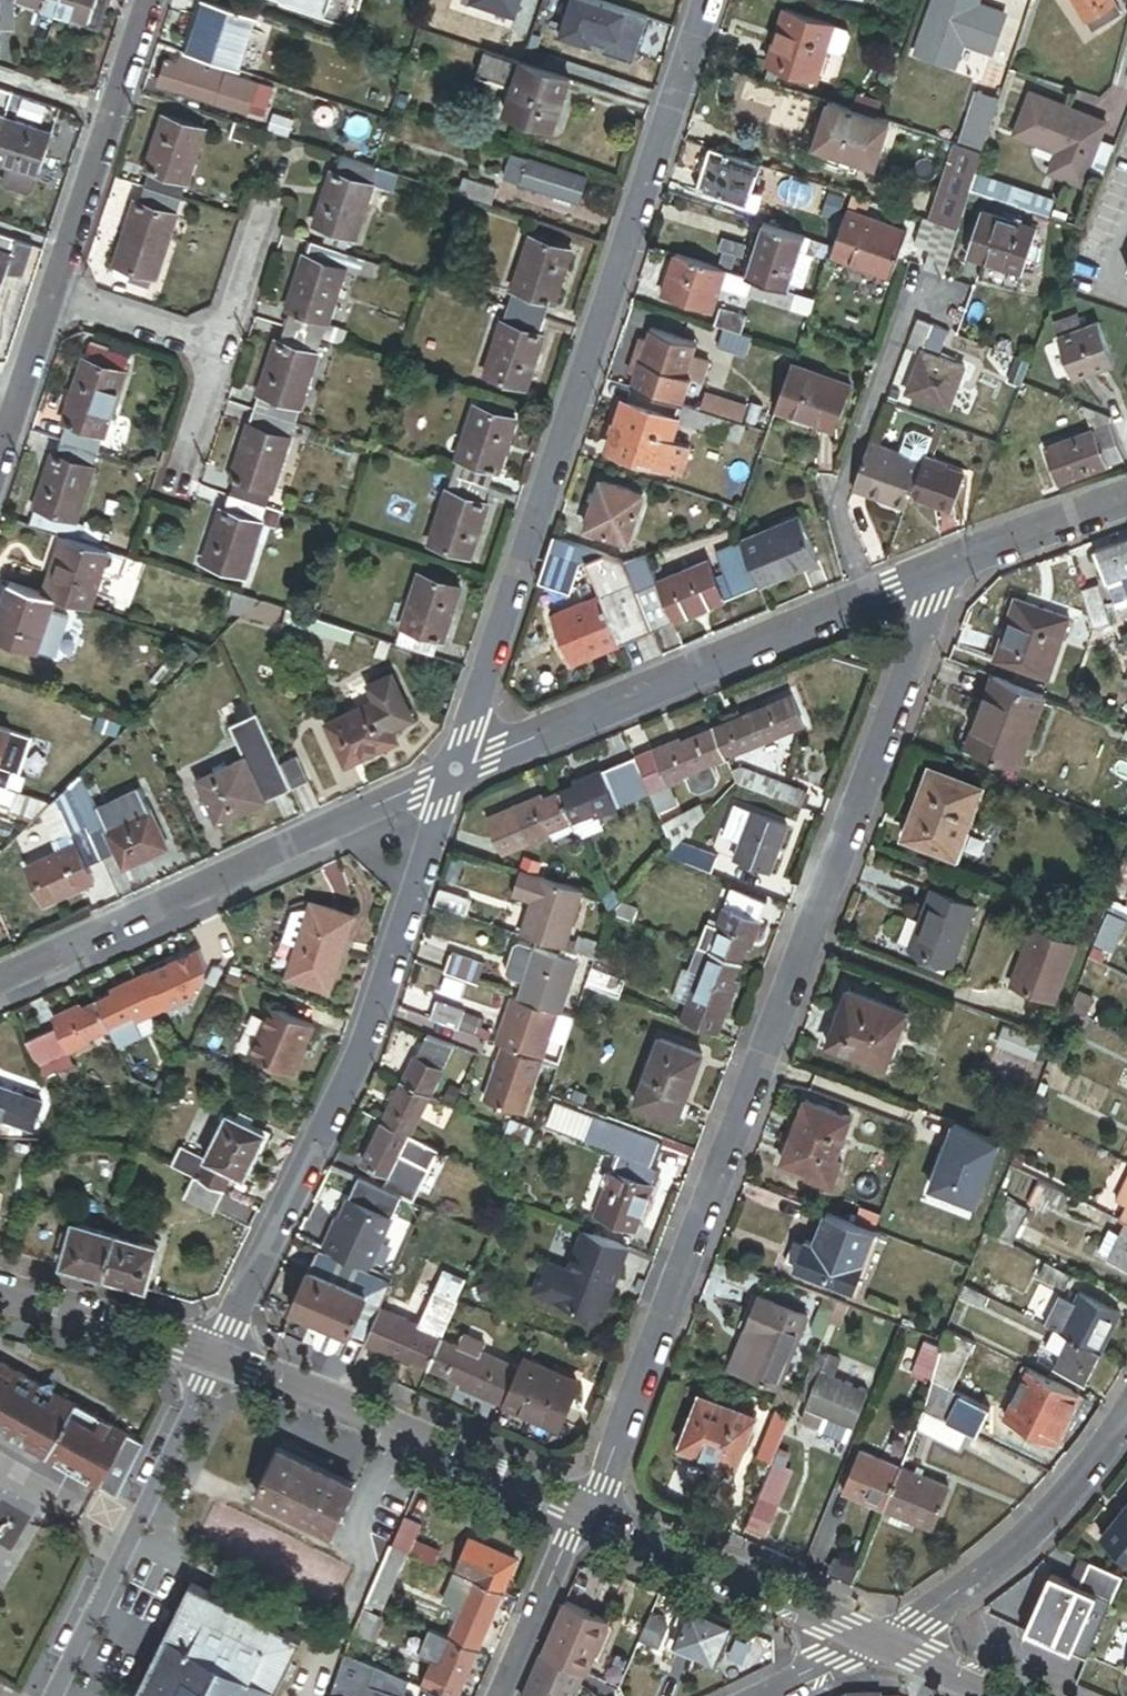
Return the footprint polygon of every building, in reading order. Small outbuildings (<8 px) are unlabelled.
[(16,8),(54,21),(61,0),(19,0),(16,8)] [(54,21),(87,31),(98,0),(61,0),(54,21)] [(87,31),(93,33),(104,0),(98,0),(87,31)] [(334,0),(284,0),(330,15),(334,0)] [(648,20),(587,0),(543,0),(538,17),(638,49),(648,20)] [(915,62),(954,75),(962,52),(991,62),(1004,24),(976,14),(978,7),(958,0),(936,0),(915,62)] [(1106,0),(1064,0),(1081,26),(1110,7),(1106,0)] [(1117,17),(1110,7),(1081,26),(1088,37),(1117,17)] [(224,69),(244,76),(260,25),(208,8),(201,29),(214,33),(204,63),(224,69)] [(786,13),(768,69),(816,85),(826,55),(834,29),(786,13)] [(426,24),(423,32),(433,36),(435,27),(426,24)] [(201,29),(191,58),(204,63),(214,33),(201,29)] [(846,34),(834,29),(826,55),(837,59),(844,56),(849,40),(846,34)] [(569,82),(487,55),(478,80),(513,92),(504,118),(552,134),(569,82)] [(191,58),(187,57),(183,70),(173,67),(165,90),(255,120),(257,113),(265,89),(222,75),(224,69),(204,63),(191,58)] [(265,89),(257,113),(266,116),(274,92),(265,89)] [(964,138),(986,146),(1001,104),(976,95),(957,149),(960,150),(964,138)] [(59,118),(11,102),(2,128),(50,144),(59,118)] [(874,172),(889,127),(829,106),(814,152),(874,172)] [(1030,107),(1015,149),(1056,163),(1050,179),(1081,190),(1101,130),(1030,107)] [(375,154),(385,122),(350,111),(342,134),(366,142),(363,150),(375,154)] [(148,172),(153,173),(186,184),(188,185),(205,132),(165,119),(148,172)] [(271,134),(237,123),(232,140),(265,151),(271,134)] [(0,135),(0,177),(35,189),(50,144),(2,128),(0,135)] [(982,158),(986,146),(964,138),(960,150),(982,158)] [(977,172),(982,158),(960,150),(957,149),(954,148),(927,224),(955,234),(970,192),(977,172)] [(747,210),(760,169),(710,152),(697,193),(747,210)] [(494,153),(486,175),(535,191),(533,199),(560,208),(561,202),(570,205),(578,181),(494,153)] [(371,185),(377,169),(376,169),(342,157),(337,174),(371,185)] [(433,167),(427,185),(456,194),(461,196),(467,178),(433,167)] [(397,175),(377,169),(371,185),(373,186),(391,193),(397,175)] [(1043,196),(977,172),(970,192),(1036,216),(1043,196)] [(147,190),(180,201),(186,184),(153,173),(147,190)] [(373,186),(371,185),(337,174),(333,173),(316,226),(356,238),(373,186)] [(175,216),(180,201),(147,190),(142,205),(175,216)] [(175,216),(142,205),(138,203),(116,269),(119,270),(156,282),(178,216),(175,216)] [(965,256),(985,263),(1022,276),(1037,234),(980,213),(965,256)] [(903,235),(843,215),(828,259),(888,280),(903,235)] [(955,234),(927,224),(919,221),(911,244),(929,250),(921,273),(939,279),(955,234)] [(783,295),(801,242),(761,229),(744,282),(746,283),(783,295)] [(512,291),(514,292),(548,302),(553,304),(570,251),(529,237),(512,291)] [(364,262),(312,245),(307,261),(344,273),(359,278),(360,273),(364,262)] [(0,260),(0,293),(6,274),(23,280),(31,254),(15,249),(10,263),(0,260)] [(286,312),(290,314),(324,325),(327,326),(344,273),(307,261),(303,260),(286,312)] [(724,276),(676,260),(663,299),(711,315),(719,291),(724,276)] [(382,268),(364,262),(360,273),(378,279),(382,268)] [(1022,276),(985,263),(982,270),(1019,284),(1022,276)] [(119,270),(116,279),(153,291),(156,282),(119,270)] [(746,283),(744,282),(724,276),(719,291),(741,298),(741,297),(746,283)] [(793,298),(783,295),(746,283),(741,297),(788,313),(793,298)] [(514,292),(509,309),(542,319),(548,302),(514,292)] [(788,313),(807,319),(812,305),(793,298),(788,313)] [(542,319),(509,309),(504,323),(538,334),(542,319)] [(712,331),(741,340),(747,323),(718,313),(712,331)] [(290,314),(285,329),(319,340),(324,325),(290,314)] [(1078,319),(1055,328),(1060,341),(1059,342),(1075,384),(1117,369),(1101,326),(1083,332),(1078,319)] [(538,334),(504,323),(502,322),(485,376),(525,388),(542,335),(538,334)] [(934,360),(943,334),(917,324),(905,354),(922,360),(924,356),(934,360)] [(327,326),(324,325),(319,340),(342,348),(347,333),(327,326)] [(319,340),(285,329),(280,345),(314,356),(319,340)] [(647,346),(640,367),(680,379),(686,360),(690,347),(650,334),(647,346)] [(314,356),(280,345),(276,344),(258,398),(300,412),(317,358),(314,356)] [(640,367),(647,346),(640,344),(633,365),(640,367)] [(945,364),(934,360),(924,356),(922,360),(907,399),(949,415),(965,371),(946,364),(945,364)] [(701,365),(686,360),(680,379),(695,384),(701,365)] [(65,425),(69,426),(104,437),(106,438),(126,375),(85,362),(65,425)] [(789,370),(774,413),(839,436),(854,393),(789,370)] [(697,412),(725,421),(730,405),(702,396),(697,412)] [(300,412),(258,398),(253,413),(295,427),(300,412)] [(691,430),(697,412),(678,406),(672,423),(691,430)] [(457,460),(460,461),(493,472),(498,473),(515,421),(474,407),(457,460)] [(667,440),(672,423),(627,409),(620,429),(612,427),(609,437),(616,439),(612,454),(670,472),(679,444),(667,440)] [(1110,421),(1084,411),(1092,434),(1096,432),(1097,434),(1113,428),(1110,421)] [(720,439),(725,421),(697,412),(691,430),(720,439)] [(295,427),(253,413),(249,427),(290,441),(295,427)] [(932,439),(881,420),(863,468),(914,487),(919,473),(932,439)] [(64,442),(99,454),(104,437),(69,426),(64,442)] [(232,479),(236,481),(270,492),(273,493),(290,441),(249,427),(232,479)] [(1109,467),(1125,462),(1113,428),(1097,434),(1109,467)] [(1109,467),(1097,434),(1096,432),(1092,434),(1048,450),(1062,488),(1110,470),(1109,467)] [(993,461),(932,439),(919,473),(929,476),(981,495),(993,461)] [(94,469),(99,454),(64,442),(59,457),(94,469)] [(94,469),(59,457),(55,456),(37,512),(78,525),(96,469),(94,469)] [(460,461),(454,478),(487,489),(493,472),(460,461)] [(926,484),(977,503),(981,495),(929,476),(926,484)] [(487,489),(454,478),(450,493),(483,504),(487,489)] [(236,481),(230,499),(264,510),(270,492),(236,481)] [(601,485),(585,533),(625,546),(641,498),(601,485)] [(483,504),(450,493),(447,492),(430,544),(470,557),(487,505),(483,504)] [(264,510),(230,499),(225,513),(259,524),(264,510)] [(739,513),(729,509),(721,534),(734,530),(739,513)] [(259,524),(225,513),(221,511),(203,566),(243,579),(261,525),(259,524)] [(78,525),(37,512),(32,527),(67,538),(73,540),(78,525)] [(739,544),(741,549),(757,586),(815,562),(797,519),(739,544)] [(90,529),(78,525),(73,540),(85,544),(90,529)] [(137,541),(109,532),(103,550),(108,551),(131,559),(137,541)] [(87,616),(108,551),(103,550),(85,544),(73,540),(67,538),(46,603),(55,606),(87,616)] [(608,560),(553,540),(539,581),(573,592),(581,571),(586,569),(608,560)] [(1092,561),(1104,593),(1126,584),(1126,548),(1092,561)] [(757,586),(741,549),(708,563),(724,603),(758,588),(757,586)] [(658,584),(646,558),(625,567),(652,633),(704,611),(688,572),(658,584)] [(652,633),(625,567),(608,560),(586,569),(598,598),(552,618),(572,666),(652,633)] [(758,588),(760,593),(818,569),(815,562),(757,586),(758,588)] [(724,603),(708,563),(688,572),(704,611),(724,603)] [(403,629),(438,641),(441,642),(459,588),(418,576),(409,602),(400,628),(403,629)] [(1104,593),(1112,616),(1126,611),(1126,584),(1104,593)] [(1094,587),(1076,594),(1091,632),(1108,626),(1094,587)] [(46,603),(9,591),(0,619),(0,650),(37,662),(55,606),(46,603)] [(259,601),(238,594),(231,614),(242,617),(259,601)] [(991,661),(1014,601),(1005,597),(982,658),(991,661)] [(400,628),(409,602),(396,598),(388,624),(400,628)] [(1065,620),(1014,601),(991,661),(1042,680),(1065,620)] [(340,628),(318,621),(286,610),(280,628),(347,650),(353,632),(340,628)] [(397,647),(432,658),(438,641),(403,629),(397,647)] [(378,702),(390,729),(412,719),(393,676),(370,686),(377,703),(378,702)] [(1013,770),(1040,698),(986,678),(976,704),(983,707),(966,752),(1013,770)] [(257,715),(250,701),(233,709),(240,723),(257,715)] [(327,725),(346,765),(396,742),(390,729),(378,702),(377,703),(327,725)] [(983,707),(976,704),(959,749),(966,752),(983,707)] [(769,710),(709,734),(720,761),(779,736),(769,710)] [(278,761),(257,715),(240,723),(229,727),(245,761),(247,760),(267,803),(292,791),(278,761)] [(10,789),(27,736),(0,727),(0,786),(10,789)] [(720,761),(709,734),(673,749),(671,744),(630,761),(645,798),(650,796),(671,787),(687,781),(685,775),(712,764),(720,761)] [(292,755),(278,761),(292,791),(306,785),(292,755)] [(198,783),(218,826),(267,803),(247,760),(245,761),(198,783)] [(645,798),(630,761),(577,783),(579,788),(557,798),(567,824),(591,815),(593,820),(645,798)] [(712,764),(685,775),(687,781),(691,791),(699,795),(715,788),(719,779),(712,764)] [(929,773),(903,841),(953,860),(978,792),(929,773)] [(744,776),(738,792),(769,804),(775,789),(744,776)] [(82,780),(70,792),(102,861),(117,855),(107,834),(97,812),(82,780)] [(8,811),(6,816),(32,824),(41,815),(53,804),(10,789),(0,786),(0,809),(8,811)] [(679,806),(671,787),(650,796),(658,815),(679,806)] [(68,788),(53,804),(71,838),(76,848),(85,869),(102,861),(70,792),(68,788)] [(769,804),(797,815),(803,800),(775,789),(769,804)] [(141,792),(97,812),(107,834),(128,823),(123,813),(141,805),(146,816),(151,814),(141,792)] [(567,824),(557,798),(531,808),(529,803),(510,811),(526,848),(544,841),(542,835),(567,824)] [(53,804),(41,815),(56,845),(71,838),(53,804)] [(128,823),(107,834),(117,855),(123,869),(167,849),(151,814),(146,816),(141,805),(123,813),(128,823)] [(499,859),(526,848),(510,811),(483,822),(499,859)] [(732,813),(719,845),(734,851),(726,869),(764,884),(784,834),(732,813)] [(593,820),(591,815),(567,824),(574,841),(598,831),(593,820)] [(673,852),(701,822),(695,817),(659,831),(669,857),(673,852)] [(71,838),(56,845),(60,855),(76,848),(71,838)] [(85,869),(76,848),(60,855),(28,870),(45,906),(92,885),(85,869)] [(686,858),(673,852),(669,857),(661,866),(680,874),(686,858)] [(712,869),(686,858),(680,874),(706,885),(712,869)] [(582,903),(518,881),(510,906),(529,912),(518,945),(563,959),(582,903)] [(927,894),(904,955),(945,971),(968,909),(927,894)] [(433,899),(427,915),(459,925),(464,909),(433,899)] [(608,924),(617,914),(611,899),(602,910),(608,924)] [(718,943),(709,965),(735,975),(744,953),(748,954),(764,914),(728,900),(712,940),(718,943)] [(298,946),(287,979),(331,993),(355,918),(311,904),(310,907),(298,946)] [(298,946),(310,907),(292,911),(282,941),(298,946)] [(637,918),(619,912),(617,914),(608,924),(631,933),(637,918)] [(712,940),(704,937),(695,960),(709,965),(718,943),(712,940)] [(597,953),(577,945),(571,961),(591,968),(597,953)] [(1024,946),(1001,1006),(1045,1022),(1068,963),(1024,946)] [(1103,956),(1089,950),(1085,960),(1098,967),(1103,956)] [(509,988),(514,971),(521,974),(527,957),(512,951),(506,954),(498,978),(501,986),(509,988)] [(530,1013),(555,1022),(572,972),(527,957),(521,974),(514,971),(509,988),(515,991),(510,1007),(530,1013)] [(709,965),(695,960),(685,983),(694,986),(700,989),(709,965)] [(483,974),(450,963),(443,984),(476,995),(483,974)] [(735,975),(709,965),(700,989),(694,986),(686,1007),(722,1021),(730,1001),(726,999),(735,975)] [(97,1003),(109,1030),(130,1021),(131,1025),(135,1023),(170,1007),(155,975),(136,983),(135,981),(116,990),(117,994),(97,1003)] [(621,990),(588,977),(581,993),(614,1007),(621,990)] [(848,995),(827,1050),(886,1072),(907,1017),(848,995)] [(86,1041),(109,1030),(97,1003),(73,1014),(72,1010),(53,1019),(58,1029),(69,1053),(87,1045),(86,1041)] [(510,1007),(505,1005),(488,1052),(495,1054),(518,1062),(524,1045),(544,1053),(551,1037),(562,1041),(568,1027),(555,1022),(547,1027),(528,1020),(530,1013),(510,1007)] [(315,1028),(270,1008),(248,1057),(296,1078),(308,1051),(305,1050),(315,1028)] [(547,1027),(555,1022),(530,1013),(528,1020),(547,1027)] [(131,1025),(130,1021),(109,1030),(118,1049),(142,1038),(135,1023),(131,1025)] [(69,1053),(58,1029),(25,1044),(40,1077),(59,1069),(61,1073),(75,1067),(69,1053)] [(1040,1044),(1000,1029),(992,1050),(1032,1065),(1040,1044)] [(550,1074),(562,1041),(551,1037),(544,1053),(524,1045),(518,1062),(537,1069),(550,1074)] [(422,1044),(410,1068),(437,1082),(451,1055),(422,1044)] [(659,1052),(634,1116),(671,1130),(696,1066),(659,1052)] [(518,1062),(495,1054),(476,1107),(518,1122),(537,1069),(518,1062)] [(398,1092),(425,1106),(437,1082),(410,1068),(398,1092)] [(34,1131),(44,1105),(0,1088),(0,1118),(34,1131)] [(405,1144),(425,1106),(398,1092),(378,1131),(405,1144)] [(463,1109),(454,1105),(451,1113),(460,1117),(463,1109)] [(799,1106),(777,1163),(824,1181),(846,1124),(799,1106)] [(194,1180),(220,1194),(230,1175),(243,1181),(266,1137),(226,1117),(203,1162),(194,1180)] [(613,1163),(647,1177),(658,1149),(589,1122),(579,1148),(614,1161),(613,1163)] [(971,1214),(999,1143),(950,1124),(923,1195),(971,1214)] [(527,1138),(505,1128),(499,1142),(520,1152),(527,1138)] [(405,1144),(378,1131),(358,1168),(386,1183),(380,1194),(391,1200),(409,1209),(434,1160),(405,1144)] [(16,1143),(13,1155),(28,1159),(31,1146),(16,1143)] [(194,1180),(203,1162),(179,1150),(170,1168),(192,1179),(194,1180)] [(613,1163),(590,1223),(629,1239),(653,1179),(647,1177),(613,1163)] [(1111,1203),(1121,1208),(1126,1196),(1126,1171),(1111,1203)] [(194,1180),(192,1179),(181,1199),(211,1214),(222,1194),(220,1194),(194,1180)] [(1065,1198),(1034,1182),(1027,1198),(1030,1200),(1026,1208),(1039,1215),(1043,1206),(1058,1214),(1065,1198)] [(1121,1208),(1114,1222),(1120,1225),(1126,1228),(1126,1196),(1121,1208)] [(356,1275),(387,1289),(421,1216),(409,1209),(391,1200),(356,1275)] [(1027,1213),(999,1200),(997,1205),(1025,1219),(1027,1213)] [(997,1205),(982,1235),(1010,1249),(1025,1219),(997,1205)] [(872,1232),(823,1213),(810,1247),(801,1243),(790,1271),(848,1294),(872,1232)] [(101,1279),(113,1235),(71,1223),(58,1266),(59,1267),(101,1279)] [(1120,1225),(1115,1235),(1103,1259),(1102,1262),(1126,1275),(1126,1228),(1120,1225)] [(1115,1235),(1104,1230),(1092,1253),(1103,1259),(1115,1235)] [(856,1297),(880,1235),(872,1232),(848,1294),(856,1297)] [(101,1279),(144,1292),(159,1241),(138,1235),(136,1242),(113,1235),(101,1279)] [(598,1319),(624,1252),(579,1236),(565,1272),(541,1263),(529,1293),(598,1319)] [(323,1238),(315,1257),(327,1262),(336,1243),(323,1238)] [(387,1289),(356,1275),(327,1262),(315,1257),(289,1315),(361,1347),(375,1314),(387,1289)] [(1060,1291),(1067,1277),(1040,1264),(1033,1278),(1060,1291)] [(742,1283),(725,1327),(743,1334),(730,1367),(760,1379),(790,1302),(742,1283)] [(984,1299),(961,1288),(955,1300),(978,1311),(984,1299)] [(1064,1339),(1095,1355),(1115,1316),(1073,1295),(1068,1304),(1053,1333),(1064,1339)] [(436,1345),(453,1307),(429,1297),(414,1331),(412,1335),(436,1345)] [(1054,1297),(1039,1326),(1051,1332),(1053,1333),(1068,1304),(1054,1297)] [(831,1303),(817,1298),(805,1330),(808,1337),(816,1340),(823,1323),(831,1303)] [(833,1327),(841,1307),(831,1303),(823,1323),(833,1327)] [(379,1357),(395,1323),(375,1314),(361,1347),(360,1348),(379,1357)] [(425,1371),(436,1345),(412,1335),(414,1331),(395,1323),(379,1357),(399,1366),(401,1360),(425,1371)] [(965,1341),(943,1330),(938,1343),(936,1350),(926,1381),(925,1384),(942,1391),(965,1341)] [(1053,1333),(1051,1332),(1041,1350),(1054,1357),(1064,1339),(1053,1333)] [(459,1333),(451,1352),(473,1362),(475,1357),(482,1343),(459,1333)] [(1079,1387),(1095,1355),(1064,1339),(1054,1357),(1047,1371),(1079,1387)] [(451,1352),(436,1345),(425,1371),(463,1387),(461,1391),(499,1408),(514,1374),(475,1357),(473,1362),(451,1352)] [(926,1381),(936,1350),(920,1345),(910,1376),(926,1381)] [(822,1355),(815,1371),(830,1377),(837,1361),(822,1355)] [(101,1489),(132,1435),(3,1362),(0,1366),(0,1432),(101,1489)] [(514,1374),(499,1408),(552,1432),(572,1388),(518,1364),(514,1374)] [(795,1397),(803,1400),(815,1372),(806,1369),(795,1397)] [(855,1369),(849,1385),(863,1390),(869,1375),(855,1369)] [(1052,1443),(1075,1396),(1023,1370),(1000,1418),(1052,1443)] [(863,1390),(849,1385),(830,1377),(815,1371),(815,1372),(803,1400),(800,1408),(820,1416),(848,1427),(863,1390)] [(942,1391),(925,1384),(916,1413),(959,1432),(969,1436),(981,1409),(942,1391)] [(695,1393),(675,1447),(731,1469),(752,1414),(695,1393)] [(820,1416),(800,1408),(795,1421),(815,1429),(820,1416)] [(959,1432),(916,1413),(907,1434),(950,1453),(959,1432)] [(143,1441),(132,1435),(101,1489),(116,1498),(143,1441)] [(279,1448),(257,1494),(331,1529),(353,1483),(315,1465),(279,1448)] [(878,1509),(895,1466),(854,1449),(837,1492),(878,1509)] [(943,1485),(895,1466),(878,1509),(926,1528),(943,1485)] [(770,1506),(752,1498),(740,1528),(758,1535),(770,1506)] [(1100,1538),(1126,1557),(1126,1499),(1100,1538)] [(403,1522),(392,1545),(408,1552),(413,1541),(408,1539),(413,1527),(403,1522)] [(471,1580),(499,1592),(512,1560),(466,1540),(452,1572),(471,1580)] [(413,1541),(408,1552),(430,1562),(435,1551),(413,1541)] [(392,1545),(390,1544),(364,1601),(382,1609),(408,1552),(392,1545)] [(435,1551),(430,1562),(445,1569),(450,1558),(435,1551)] [(1075,1586),(1050,1575),(1026,1629),(1088,1656),(1123,1578),(1086,1561),(1075,1586)] [(471,1580),(452,1572),(440,1602),(450,1607),(446,1616),(454,1620),(471,1580)] [(454,1620),(447,1637),(475,1649),(499,1592),(471,1580),(454,1620)] [(304,1639),(190,1584),(136,1695),(277,1695),(304,1639)] [(605,1619),(560,1600),(539,1653),(581,1671),(583,1672),(605,1619)] [(728,1623),(686,1605),(666,1651),(689,1661),(692,1654),(711,1662),(728,1623)] [(378,1618),(361,1611),(352,1631),(369,1639),(378,1618)] [(651,1654),(664,1625),(662,1618),(646,1612),(632,1646),(651,1654)] [(425,1689),(447,1637),(440,1634),(418,1686),(425,1689)] [(447,1637),(425,1689),(441,1695),(455,1695),(475,1649),(447,1637)] [(539,1653),(521,1695),(570,1695),(581,1671),(539,1653)] [(342,1655),(329,1694),(334,1695),(356,1695),(361,1680),(377,1686),(381,1673),(342,1655)]
